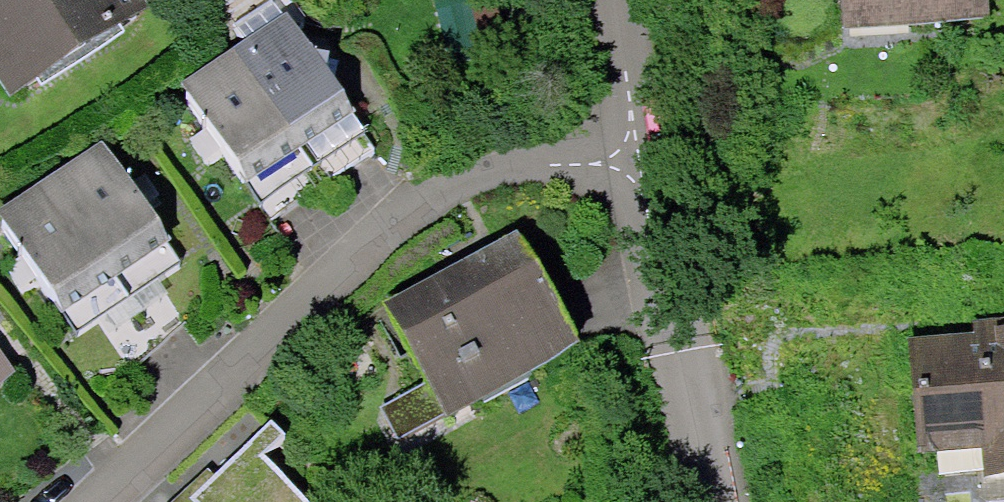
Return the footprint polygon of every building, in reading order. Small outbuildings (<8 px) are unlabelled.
[(0,5),(0,72),(12,64),(34,97),(168,12),(160,0),(8,0),(0,5)] [(853,36),(999,33),(999,0),(853,0),(853,36)] [(285,11),(234,48),(305,147),(356,110),(285,11)] [(251,184),(305,147),(234,48),(181,85),(251,184)] [(103,141),(52,175),(132,295),(183,261),(103,141)] [(52,175),(0,209),(0,215),(77,332),(132,295),(52,175)] [(452,429),(461,448),(600,382),(538,253),(400,319),(434,392),(452,429)] [(10,345),(0,331),(0,353),(10,345)] [(912,345),(922,471),(989,466),(991,494),(1003,493),(1003,338),(912,345)] [(452,429),(434,392),(386,417),(404,453),(452,429)] [(278,428),(198,501),(199,501),(302,501),(274,471),(298,449),(278,428)]
